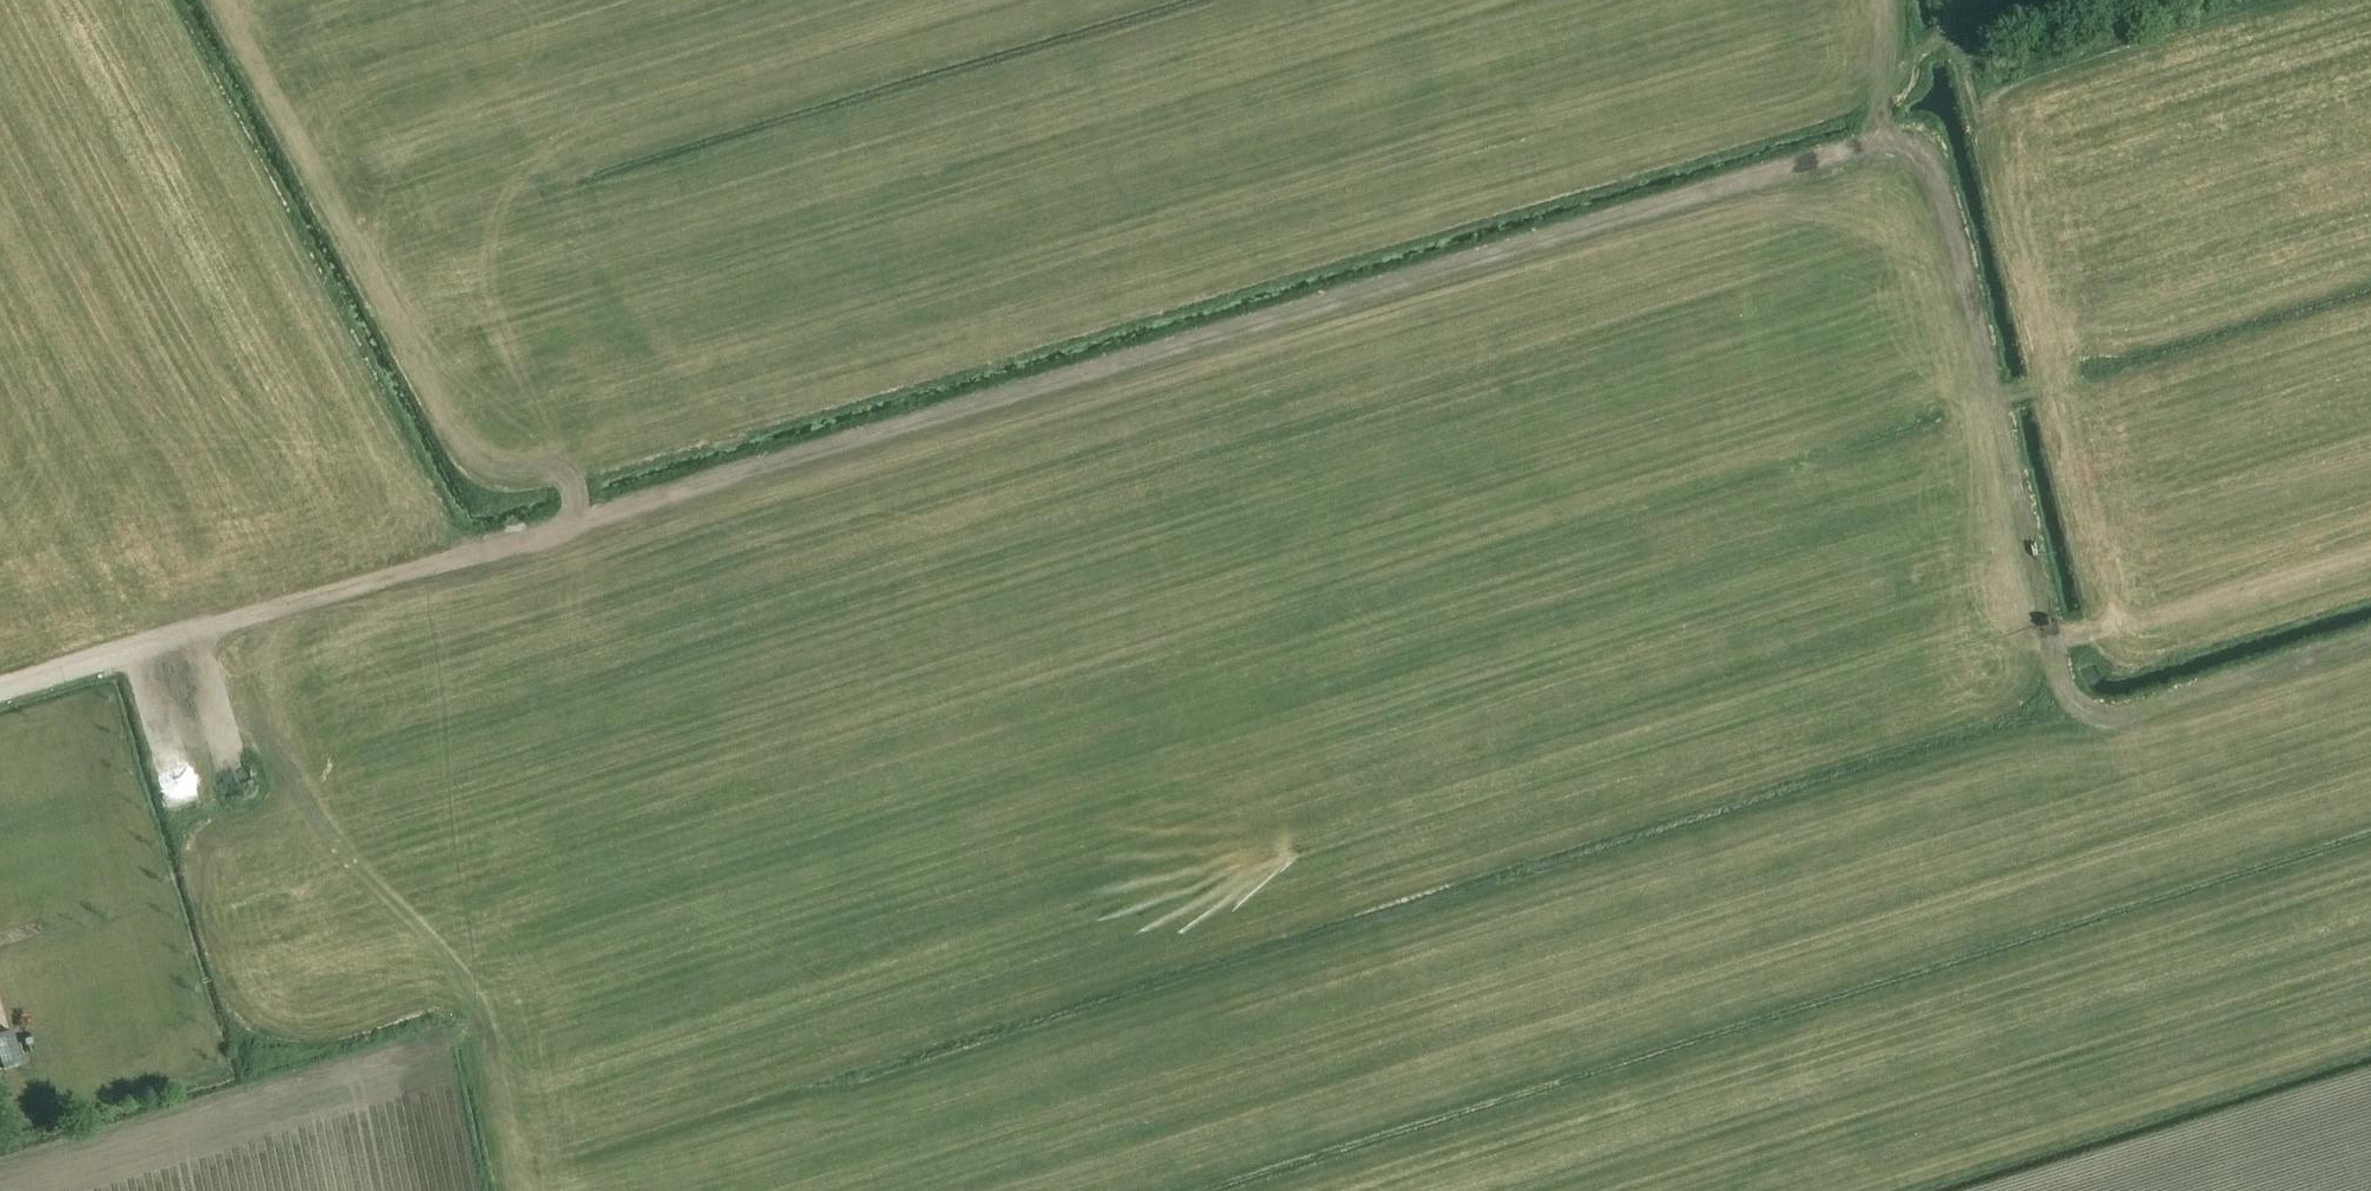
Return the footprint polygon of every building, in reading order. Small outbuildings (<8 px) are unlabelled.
[(31,1037),(22,1008),(0,1014),(0,1046),(31,1037)]
